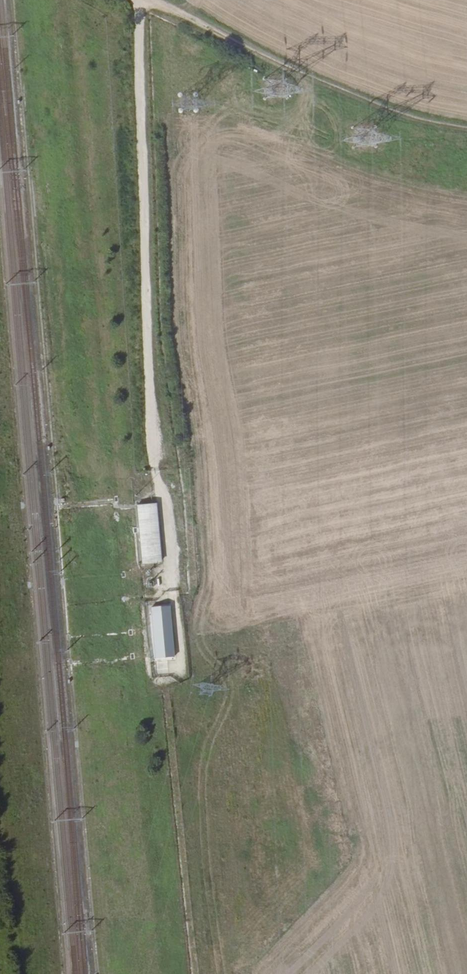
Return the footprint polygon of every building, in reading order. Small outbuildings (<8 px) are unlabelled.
[(161,471),(162,478),(177,476),(177,469),(161,471)] [(170,484),(172,497),(189,495),(187,482),(170,484)] [(159,503),(137,505),(143,563),(164,561),(159,503)] [(179,548),(180,555),(196,552),(195,545),(179,548)] [(173,603),(151,605),(156,660),(178,659),(173,603)] [(187,707),(194,708),(195,692),(188,692),(187,707)]
